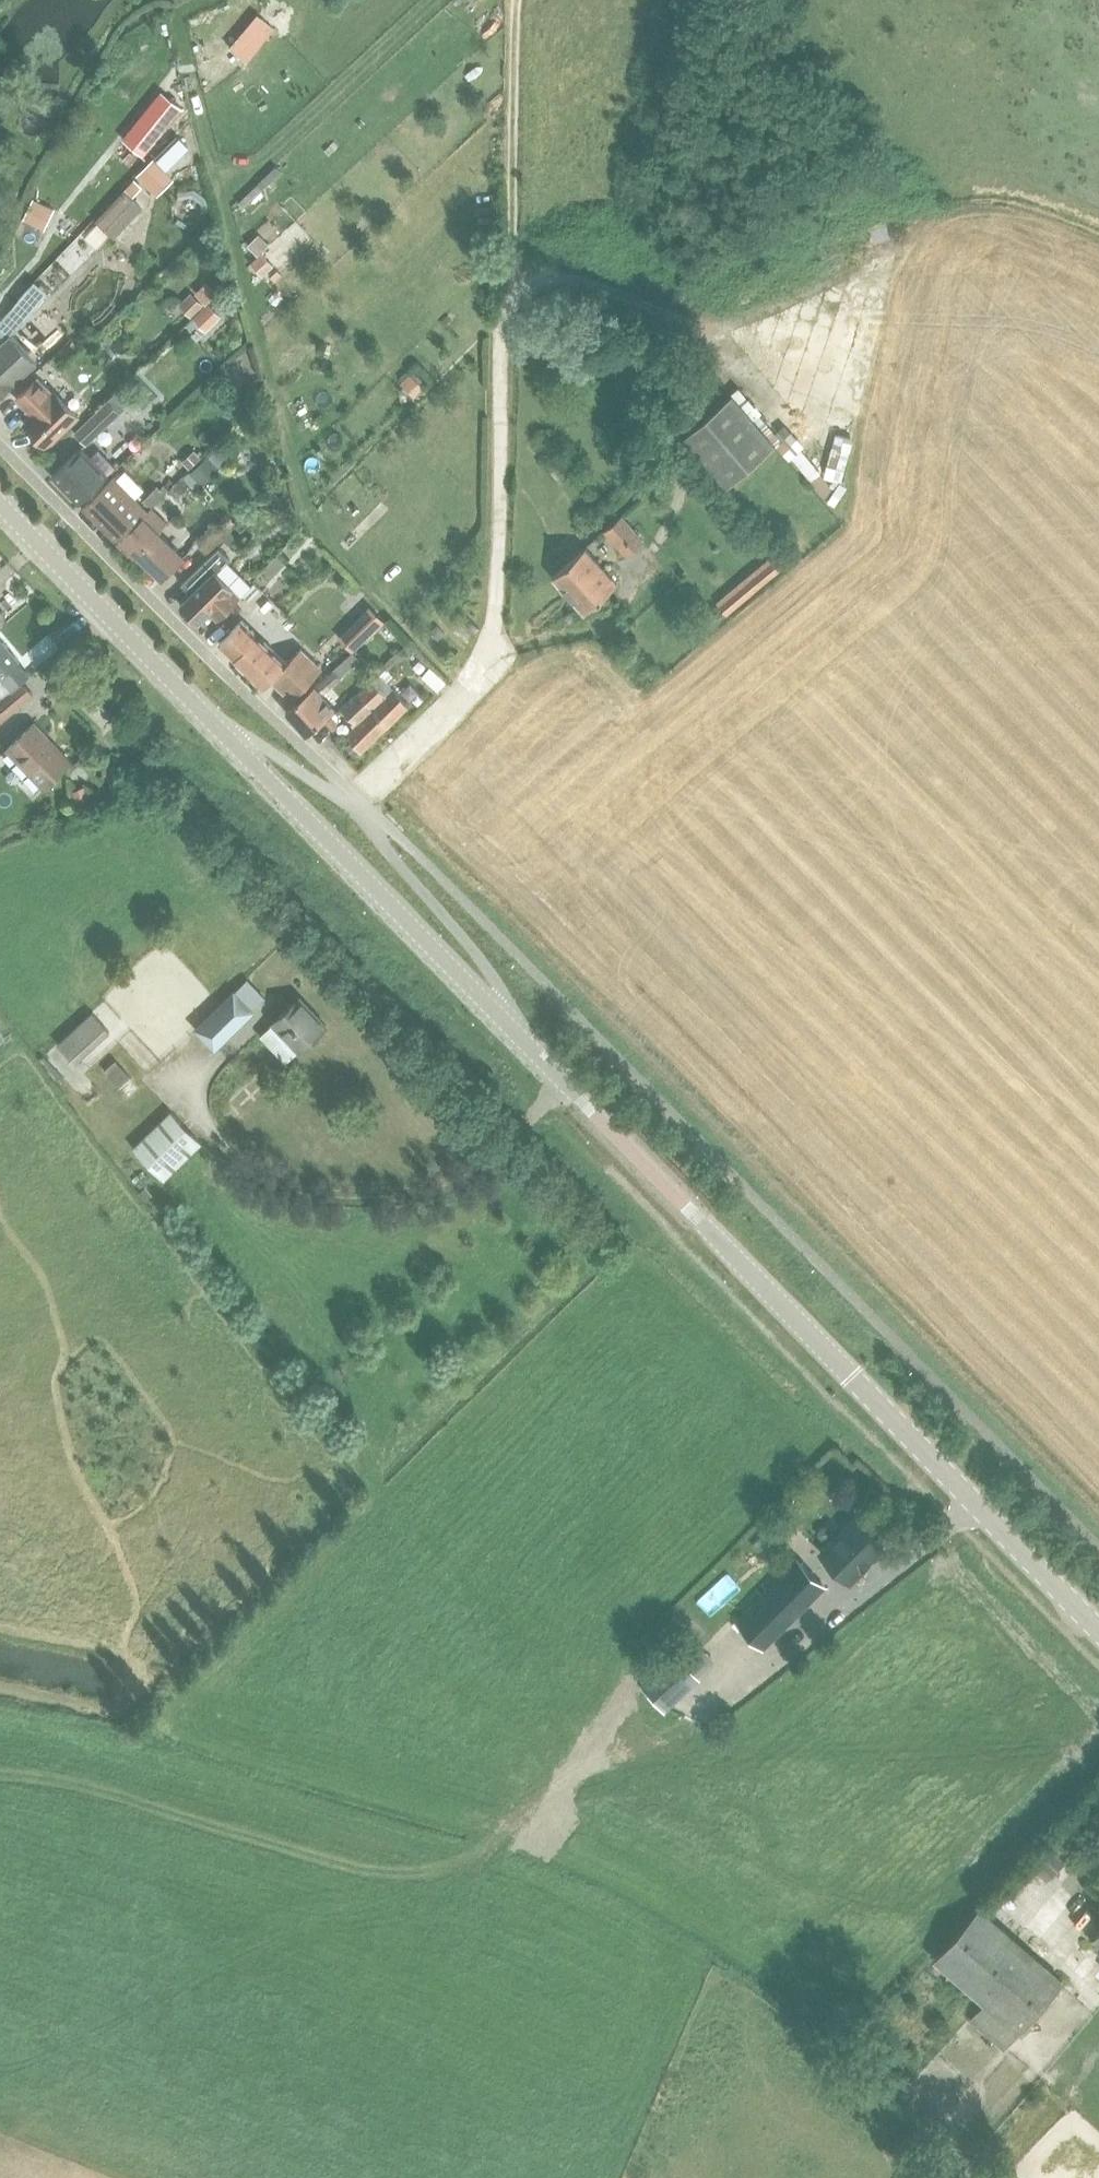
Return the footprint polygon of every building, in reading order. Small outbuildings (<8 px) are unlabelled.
[(161,93),(121,140),(142,157),(181,110),(161,93)] [(126,190),(97,222),(114,238),(143,206),(126,190)] [(245,246),(255,256),(247,264),(261,278),(272,266),(259,253),(267,245),(257,235),(245,246)] [(0,317),(0,332),(5,337),(47,289),(33,277),(0,317)] [(214,293),(204,283),(192,296),(189,293),(176,305),(189,318),(214,293)] [(219,317),(218,316),(230,304),(221,294),(208,305),(207,304),(191,319),(203,332),(219,317)] [(14,383),(14,382),(35,363),(11,336),(0,347),(0,396),(14,383)] [(217,376),(233,390),(242,381),(226,366),(217,376)] [(38,377),(17,398),(33,414),(24,423),(48,446),(79,416),(56,392),(55,393),(38,377)] [(682,438),(725,488),(775,445),(732,395),(682,438)] [(109,400),(76,431),(87,443),(120,411),(109,400)] [(220,445),(208,457),(219,469),(229,455),(220,445)] [(81,449),(53,475),(80,502),(107,476),(81,449)] [(194,449),(183,460),(190,467),(201,456),(194,449)] [(207,456),(191,472),(203,485),(220,470),(219,469),(208,457),(207,456)] [(83,505),(118,540),(147,511),(114,476),(83,505)] [(157,486),(143,499),(151,507),(168,490),(163,485),(160,489),(157,486)] [(147,511),(118,540),(134,556),(137,554),(162,578),(184,556),(159,531),(167,523),(151,507),(147,511)] [(605,530),(626,554),(644,539),(622,514),(605,530)] [(552,576),(585,613),(618,583),(585,546),(552,576)] [(182,584),(191,593),(180,604),(199,623),(210,611),(218,619),(240,597),(232,589),(234,588),(217,571),(230,558),(219,547),(182,584)] [(778,570),(770,562),(719,605),(727,614),(778,570)] [(366,639),(367,639),(383,623),(368,607),(351,623),(356,628),(366,639)] [(228,634),(219,643),(220,644),(220,643),(235,657),(234,658),(264,686),(271,679),(293,699),(323,668),(301,647),(287,662),(274,650),(242,620),(228,634)] [(366,639),(356,628),(342,641),(353,651),(366,639)] [(2,696),(22,680),(32,672),(23,663),(6,678),(3,674),(19,659),(0,638),(0,693),(2,696)] [(353,651),(340,662),(286,710),(307,733),(335,708),(319,689),(327,682),(331,685),(341,677),(340,676),(360,659),(353,651)] [(379,672),(342,707),(354,720),(352,723),(355,726),(347,734),(360,748),(408,704),(379,672)] [(2,696),(3,696),(0,698),(0,721),(33,694),(22,680),(2,696)] [(338,725),(337,723),(340,721),(334,714),(323,724),(331,732),(338,725)] [(70,761),(34,723),(7,748),(44,786),(70,761)] [(253,1009),(265,997),(247,978),(235,990),(235,991),(197,1029),(216,1047),(254,1010),(253,1009)] [(273,1023),(260,1035),(287,1063),(300,1051),(328,1025),(300,996),(273,1022),(273,1023)] [(92,1011),(58,1042),(76,1063),(110,1032),(92,1011)] [(171,1110),(134,1147),(165,1178),(202,1142),(171,1110)] [(822,1553),(849,1580),(884,1544),(857,1518),(822,1553)] [(824,1585),(797,1559),(736,1621),(763,1647),(824,1585)] [(679,1657),(653,1680),(671,1698),(695,1675),(679,1657)] [(647,1686),(646,1687),(656,1697),(663,1705),(671,1698),(653,1680),(647,1686)] [(1027,1859),(1046,1877),(1069,1854),(1050,1836),(1027,1859)] [(969,2019),(1003,2048),(1063,1980),(980,1907),(936,1958),(985,2001),(969,2019)]
